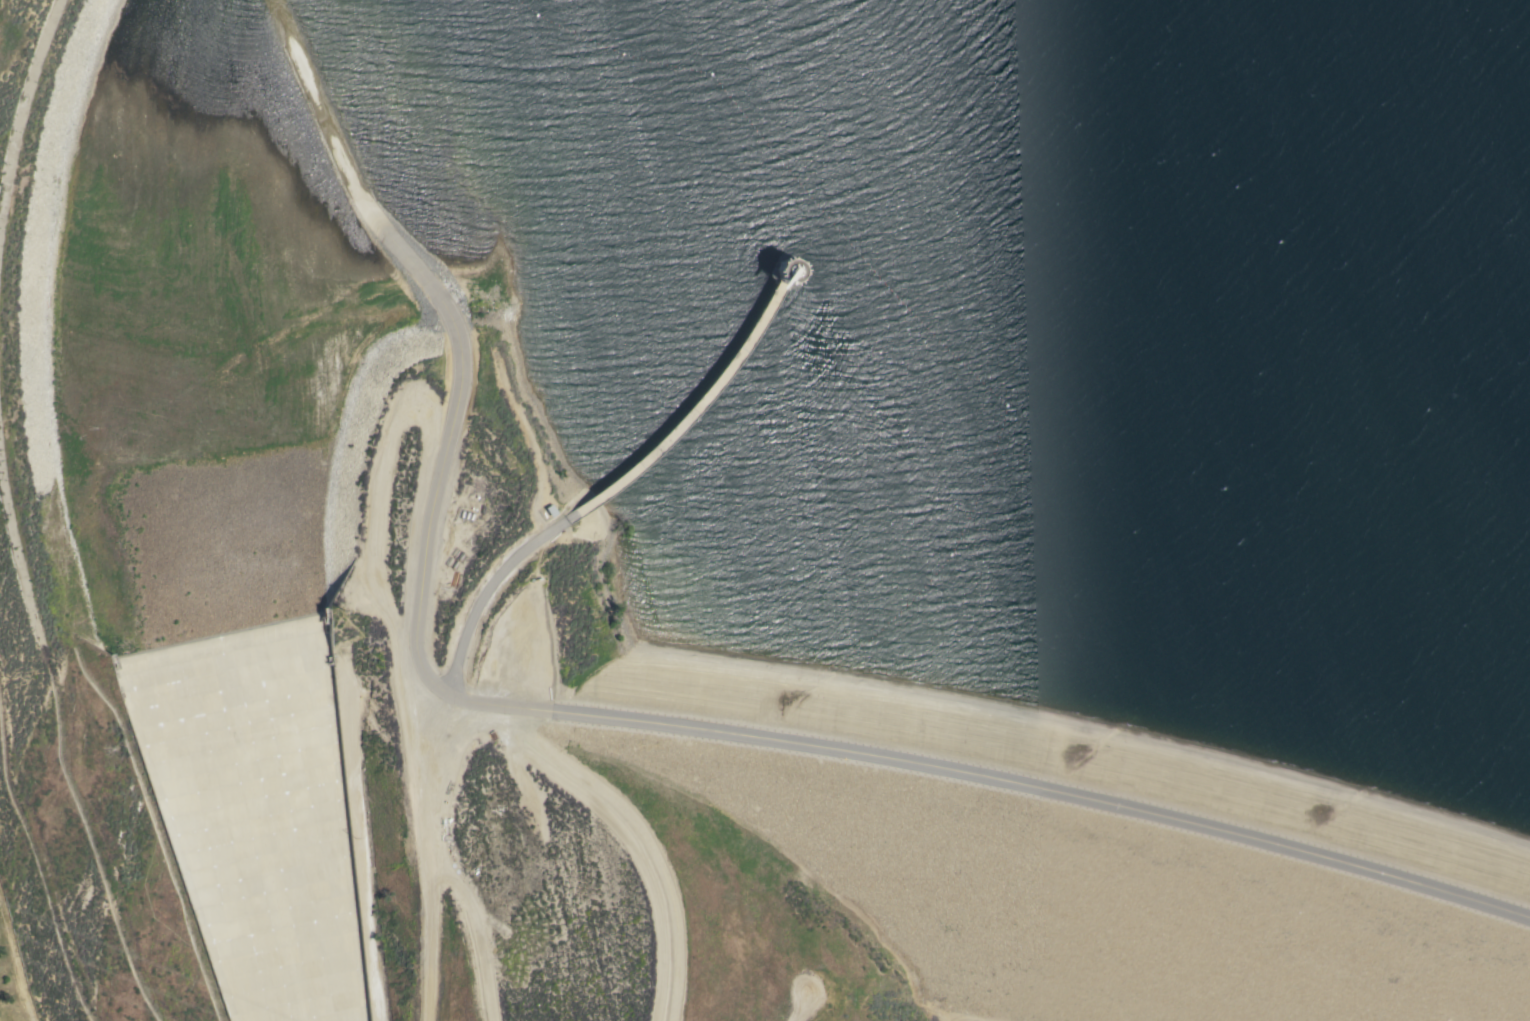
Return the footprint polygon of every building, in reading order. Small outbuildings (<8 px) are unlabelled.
[(785,283),(782,282),(779,281),(777,280),(774,279),(774,276),(773,270),(771,269),(773,268),(774,265),(774,264),(774,261),(777,261),(782,259),(784,258),(786,256),(787,258),(793,261),(794,262),(795,263),(799,263),(799,266),(807,264),(808,267),(798,271),(799,274),(796,276),(794,279),(795,280),(792,281),(788,283),(785,283)]
